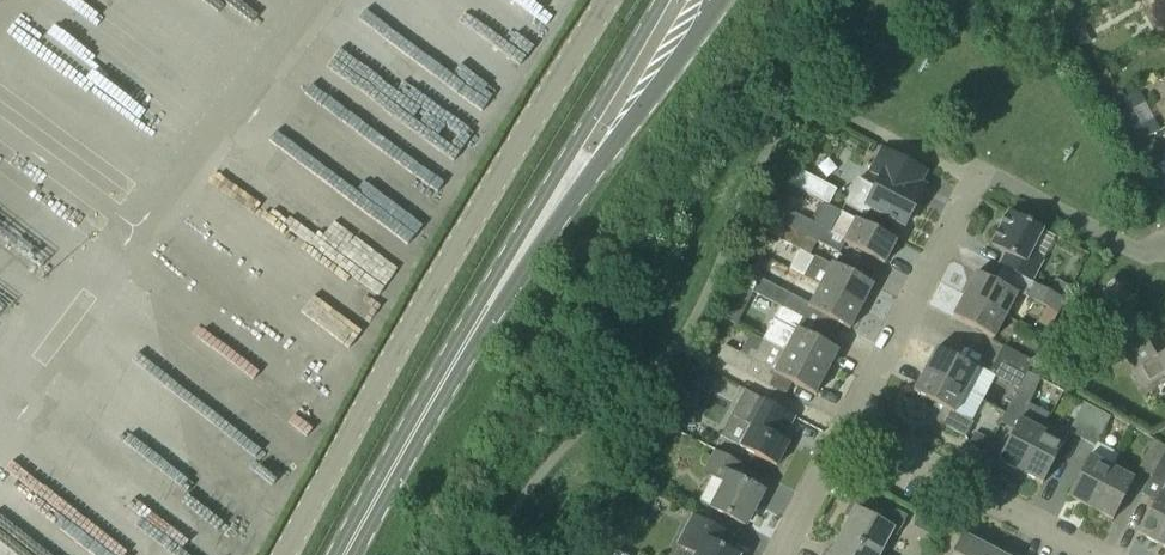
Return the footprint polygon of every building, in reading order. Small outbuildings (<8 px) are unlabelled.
[(541,10),(548,0),(526,0),(541,10)] [(1073,34),(1080,48),(1091,42),(1083,28),(1073,34)] [(1094,74),(1101,88),(1112,82),(1105,68),(1094,74)] [(1153,126),(1144,131),(1126,97),(1108,107),(1130,147),(1147,139),(1147,137),(1156,132),(1153,126)] [(1154,138),(1133,149),(1141,164),(1161,153),(1154,138)] [(870,210),(903,229),(923,192),(910,185),(920,167),(882,146),(868,172),(879,179),(874,188),(857,179),(842,205),(865,218),(870,210)] [(242,158),(230,181),(282,207),(294,184),(242,158)] [(824,203),(832,189),(798,169),(789,183),(824,203)] [(812,217),(815,224),(824,229),(824,230),(843,240),(842,242),(885,265),(897,242),(827,205),(818,207),(812,217)] [(815,224),(783,206),(776,219),(817,242),(824,230),(824,229),(815,224)] [(1001,267),(1027,280),(1033,284),(1045,262),(1032,255),(1045,230),(1009,212),(991,246),(1008,255),(1001,267)] [(778,239),(810,256),(817,242),(776,219),(759,252),(769,258),(778,239)] [(815,256),(804,277),(820,286),(862,307),(873,286),(832,264),(831,265),(815,256)] [(1007,317),(1018,295),(977,273),(965,295),(1007,317)] [(754,293),(781,307),(788,293),(762,280),(760,279),(759,281),(753,292),(754,293)] [(1033,284),(1027,280),(1019,294),(1059,314),(1067,301),(1033,284)] [(1064,297),(1070,288),(1055,280),(1050,290),(1064,297)] [(740,287),(735,298),(747,304),(753,292),(741,286),(740,287)] [(810,304),(788,293),(781,307),(805,319),(810,309),(849,330),(862,307),(820,286),(810,304)] [(953,318),(995,340),(1007,317),(965,295),(953,318)] [(764,338),(827,372),(838,351),(799,330),(805,319),(781,307),(764,338)] [(779,376),(814,395),(827,372),(764,338),(757,352),(751,349),(747,358),(723,345),(716,358),(747,375),(773,388),(779,376)] [(1124,358),(1144,391),(1164,378),(1164,379),(1164,349),(1158,338),(1124,358)] [(1033,362),(1004,347),(996,361),(1026,377),(1028,373),(1033,362)] [(937,348),(925,371),(967,393),(979,370),(937,348)] [(989,374),(1018,389),(1019,389),(1026,377),(996,361),(989,374)] [(914,393),(943,408),(936,422),(966,438),(974,423),(956,413),(967,393),(925,371),(914,393)] [(1018,389),(1012,402),(1027,409),(1041,380),(1028,373),(1026,377),(1019,389),(1018,389)] [(739,447),(777,467),(789,444),(781,440),(793,417),(745,391),(732,414),(751,424),(739,447)] [(1068,433),(1081,440),(1096,409),(1084,403),(1068,433)] [(1112,417),(1096,409),(1081,440),(1096,448),(1112,417)] [(677,428),(696,427),(695,412),(677,413),(677,428)] [(998,460),(1020,472),(1041,430),(1020,419),(998,460)] [(670,428),(663,442),(672,447),(679,433),(670,428)] [(1020,472),(1043,484),(1064,442),(1041,430),(1020,472)] [(988,439),(975,432),(968,445),(982,452),(988,439)] [(1154,441),(1138,470),(1151,477),(1164,450),(1164,446),(1154,441)] [(763,492),(735,477),(741,464),(715,450),(703,474),(712,478),(698,503),(744,528),(763,492)] [(1151,477),(1142,494),(1154,501),(1137,533),(1160,545),(1164,537),(1164,495),(1161,493),(1164,485),(1164,450),(1151,477)] [(1068,496),(1090,508),(1112,467),(1090,455),(1068,496)] [(1090,508),(1112,520),(1134,479),(1112,467),(1090,508)] [(855,512),(841,537),(875,554),(880,554),(894,529),(899,531),(907,517),(895,510),(893,514),(854,494),(847,508),(855,512)] [(718,546),(725,531),(692,514),(676,545),(694,554),(693,554),(735,554),(718,546)] [(936,521),(928,535),(943,543),(950,529),(936,521)] [(989,552),(964,538),(967,531),(954,524),(950,532),(937,554),(987,554),(989,552)] [(841,537),(832,554),(875,554),(841,537)]
